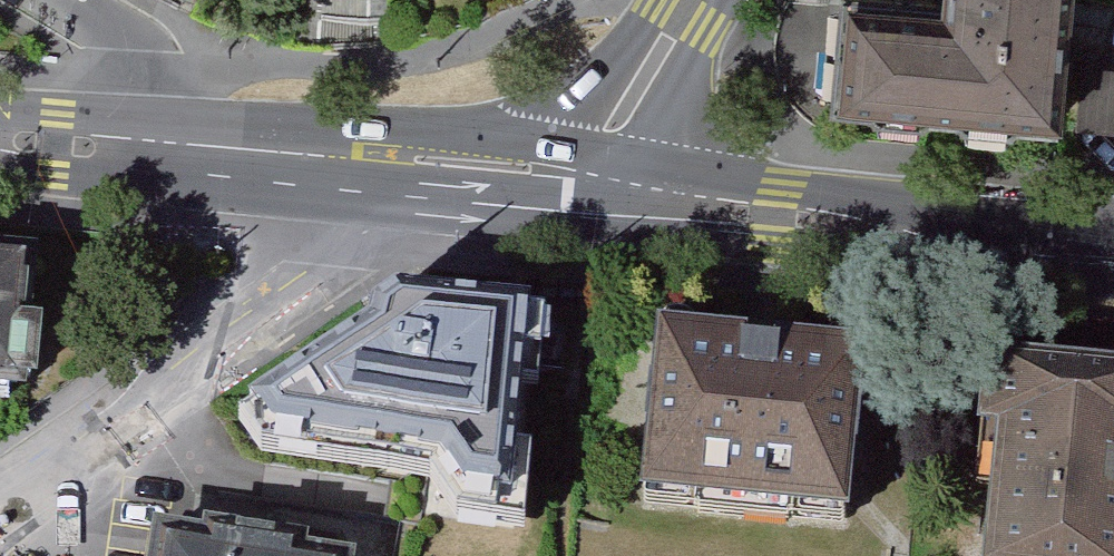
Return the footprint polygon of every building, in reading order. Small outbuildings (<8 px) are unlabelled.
[(966,29),(856,21),(849,112),(1065,128),(1074,0),(969,0),(966,29)] [(1071,123),(1113,130),(1113,56),(1084,51),(1071,123)] [(25,389),(36,266),(0,263),(0,387),(25,389)] [(405,317),(394,325),(390,343),(279,418),(261,425),(275,445),(449,475),(473,504),(515,511),(535,331),(405,317)] [(861,375),(666,357),(651,512),(846,530),(861,375)] [(991,366),(984,441),(1004,443),(994,555),(1113,555),(1113,378),(991,366)] [(167,537),(164,555),(281,555),(167,537)]
